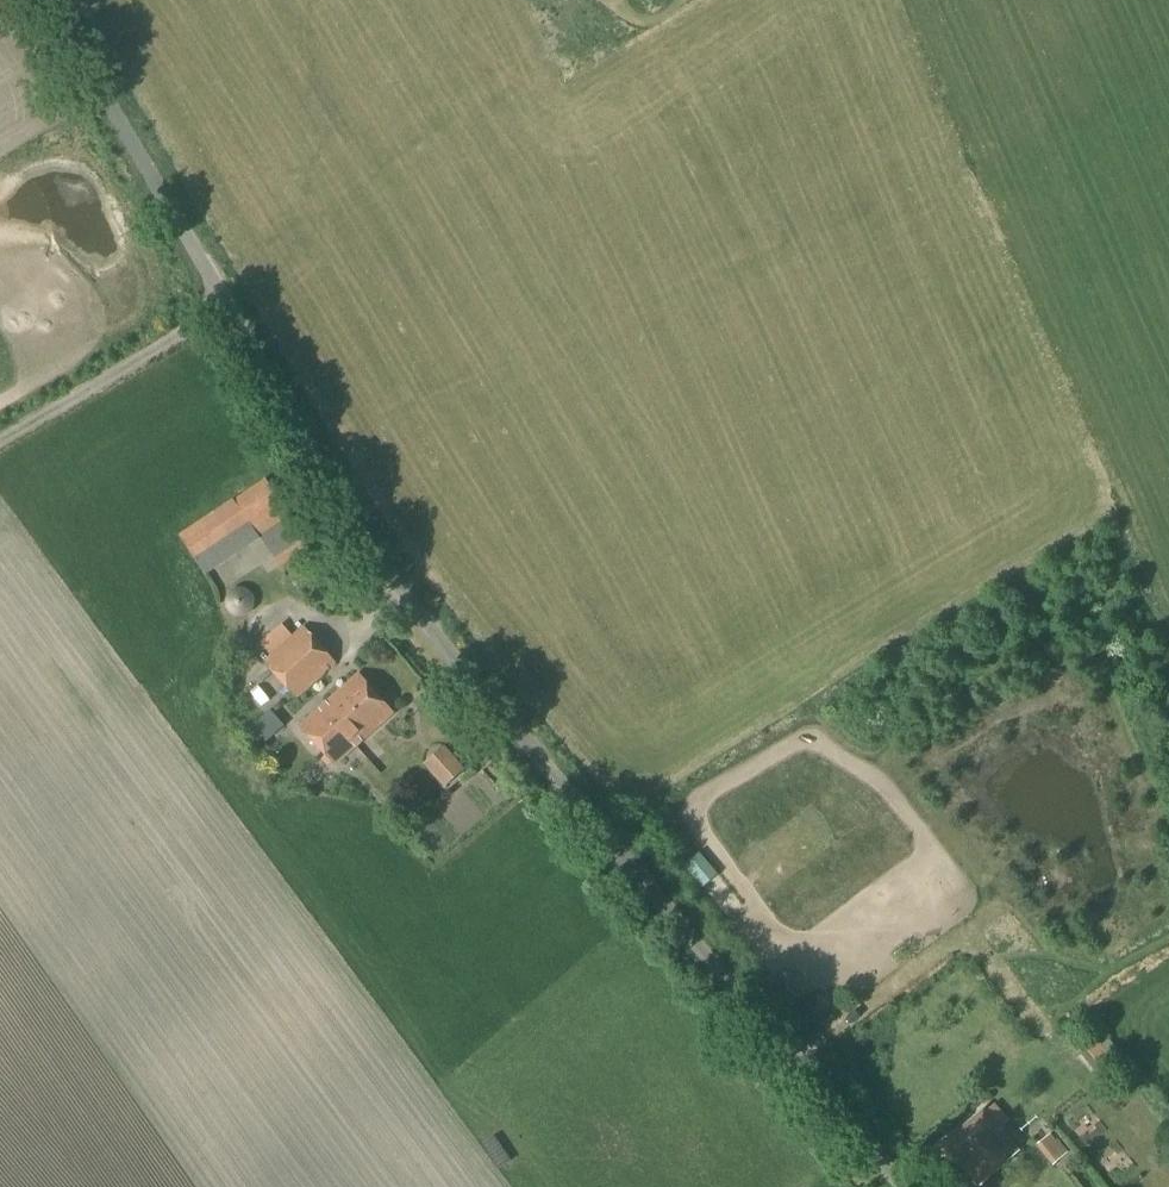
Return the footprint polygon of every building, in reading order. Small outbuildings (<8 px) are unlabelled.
[(310,547),(290,516),(266,480),(202,523),(180,537),(203,573),(226,558),(259,536),(279,569),(310,547)] [(296,697),(334,664),(303,628),(265,661),(296,697)] [(329,701),(364,740),(393,714),(358,674),(329,701)] [(335,766),(364,740),(329,701),(300,727),(335,766)] [(444,789),(465,770),(444,746),(423,765),(444,789)] [(980,1186),(1019,1152),(983,1110),(940,1148),(957,1168),(962,1164),(965,1166),(963,1168),(980,1186)] [(1055,1139),(1050,1134),(1035,1146),(1053,1167),(1069,1153),(1056,1138),(1055,1139)]
